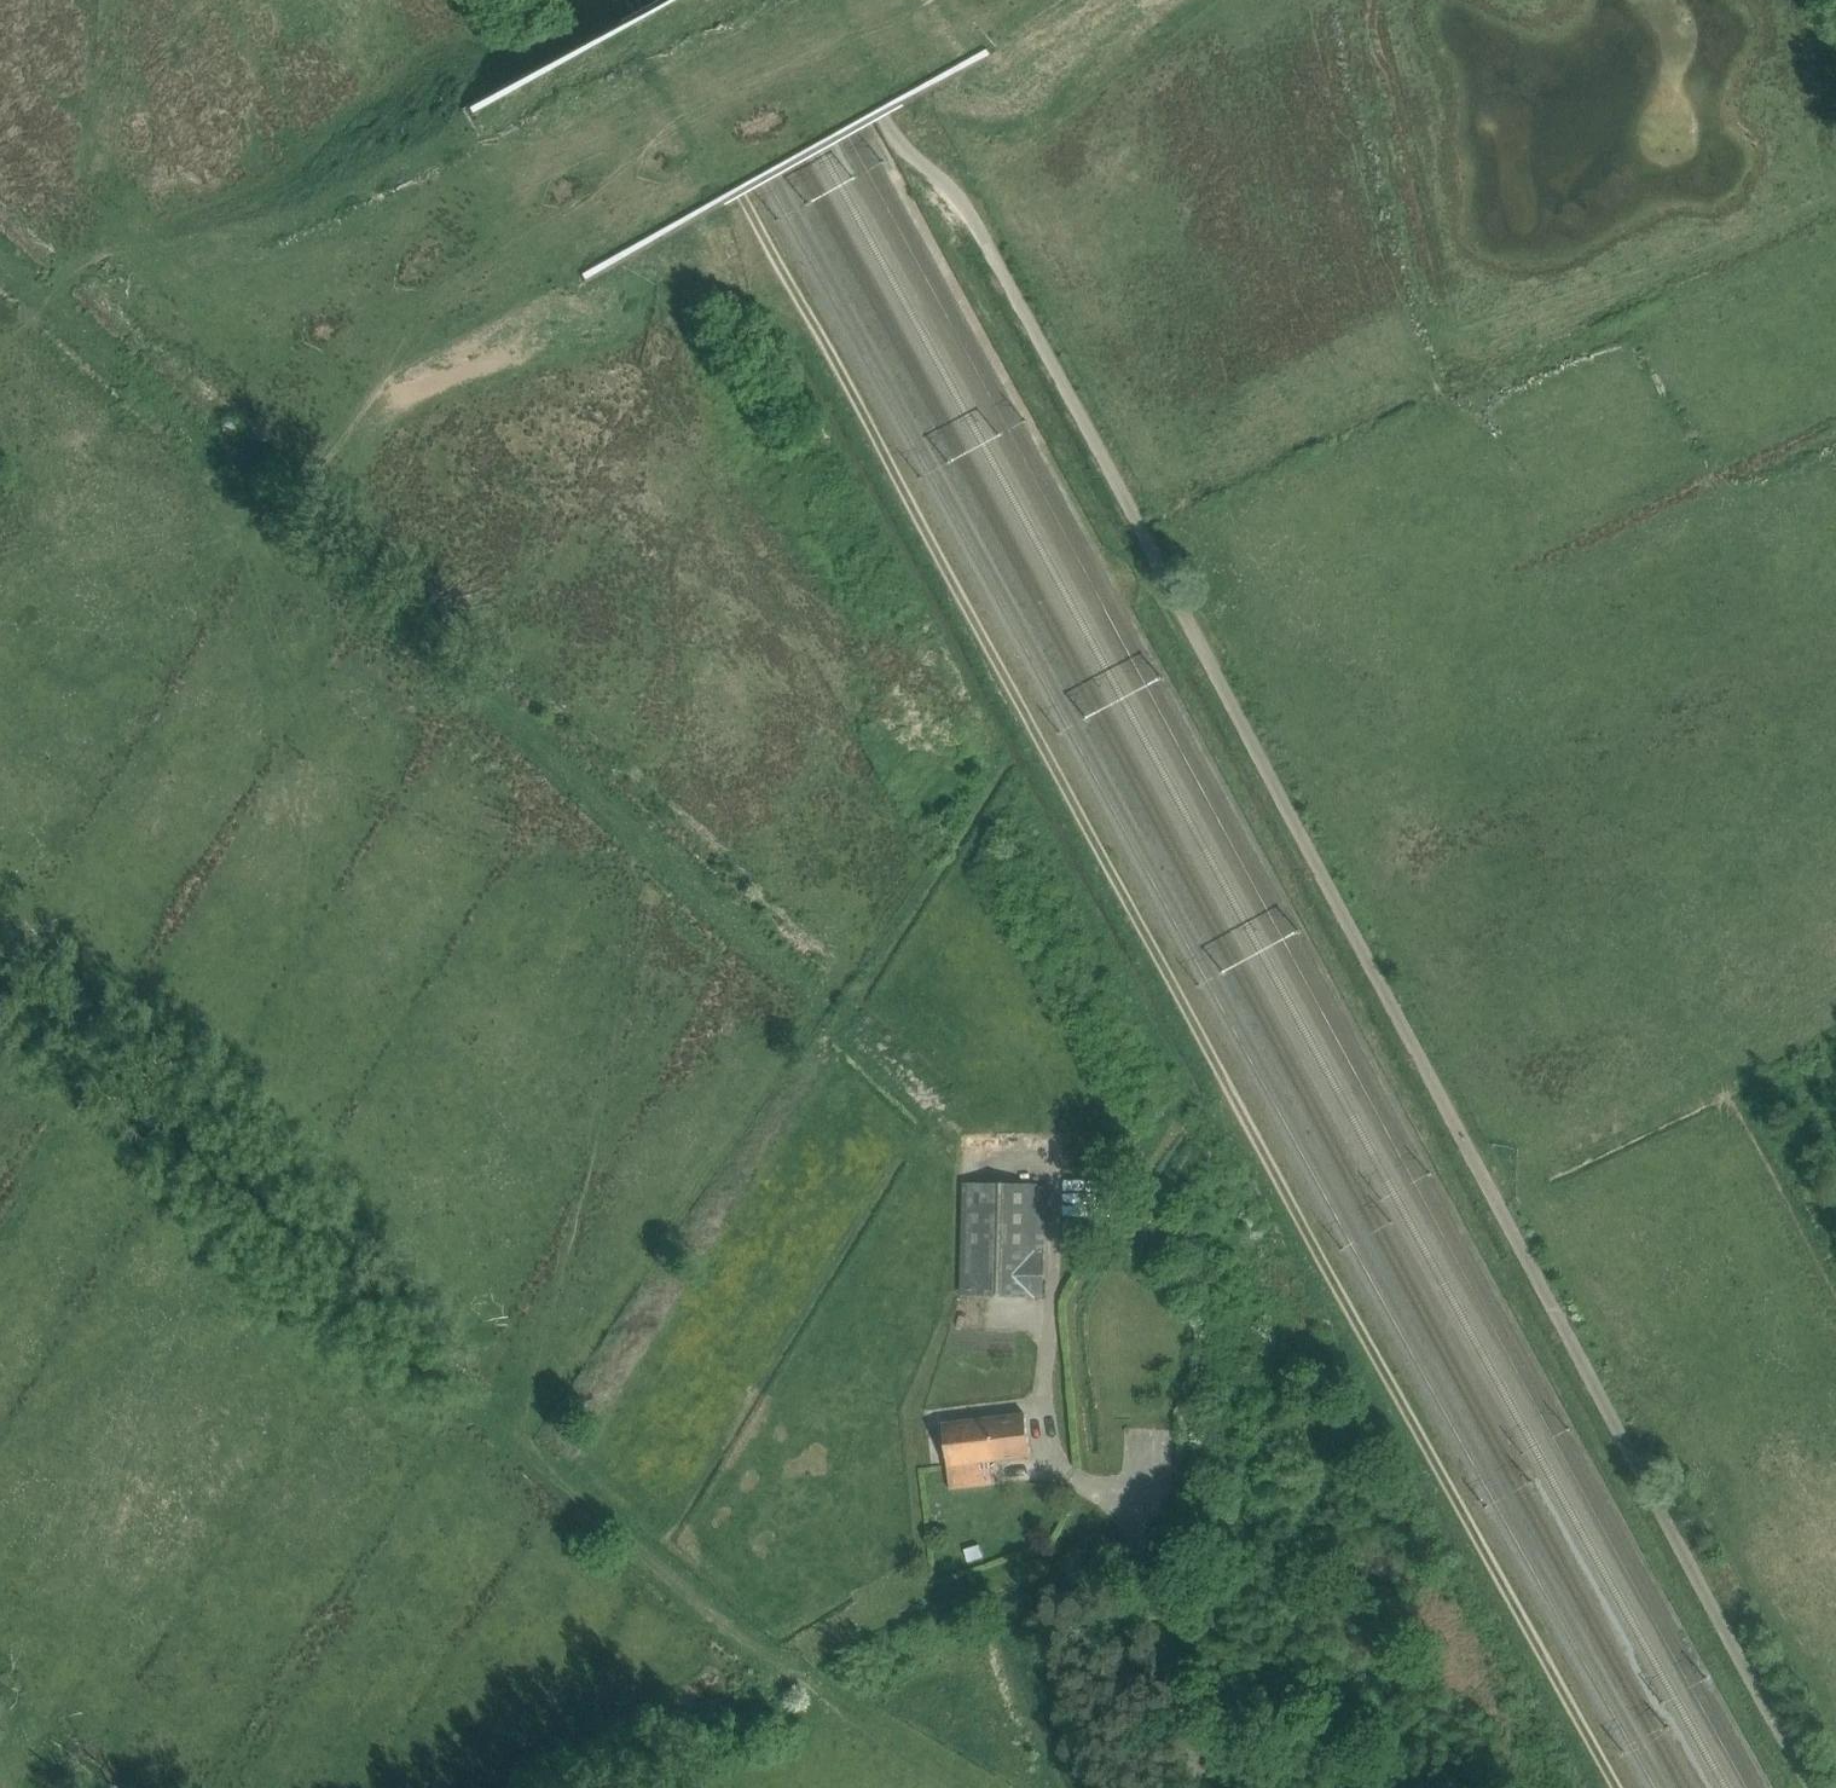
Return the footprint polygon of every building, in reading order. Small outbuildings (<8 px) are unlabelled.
[(1037,1251),(1037,1184),(966,1182),(963,1294),(1044,1296),(1045,1251),(1037,1251)] [(1026,1413),(943,1423),(951,1488),(985,1484),(994,1483),(992,1460),(1031,1455),(1026,1413)] [(967,1559),(983,1554),(979,1542),(964,1546),(967,1559)]
